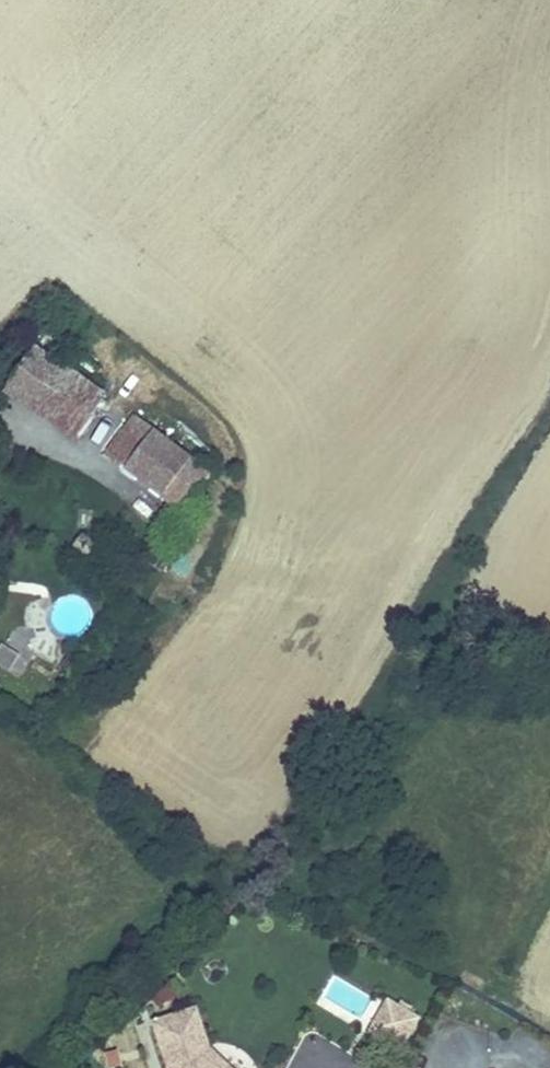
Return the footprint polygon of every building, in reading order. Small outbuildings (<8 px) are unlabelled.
[(64,392),(21,361),(0,390),(0,403),(37,430),(64,392)] [(61,448),(88,410),(64,392),(37,430),(61,448)] [(152,430),(133,414),(119,430),(139,444),(152,430)] [(170,524),(197,485),(139,444),(119,430),(91,465),(170,524)] [(390,1060),(407,1032),(379,1015),(362,1043),(390,1060)] [(148,1038),(157,1067),(208,1067),(202,1062),(190,1025),(148,1038)]
